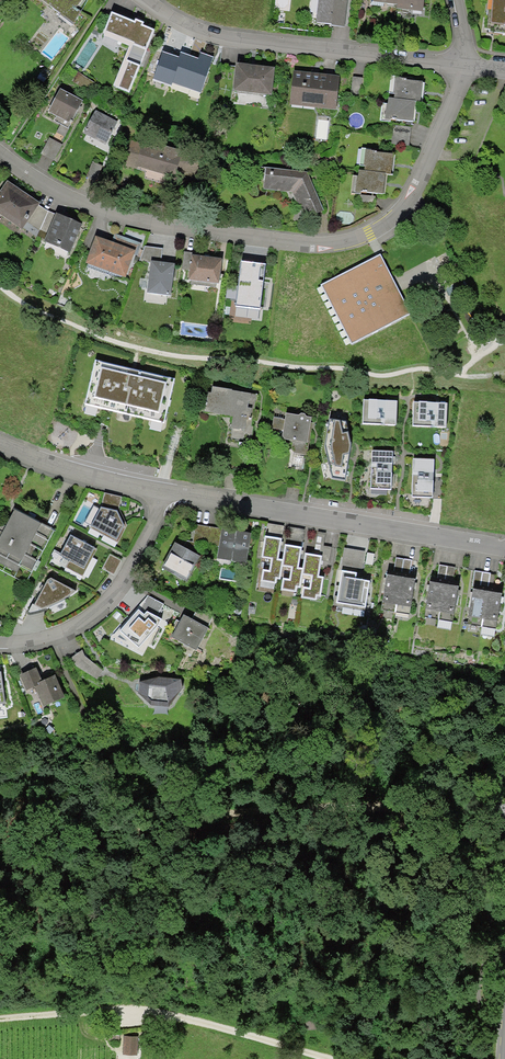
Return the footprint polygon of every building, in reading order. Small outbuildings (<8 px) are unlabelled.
[(75,25),(88,0),(44,0),(75,25)] [(317,24),(348,26),(350,0),(319,0),(317,24)] [(375,2),(400,5),(399,10),(425,13),(426,0),(376,0),(375,2)] [(487,32),(504,34),(504,0),(491,0),(487,32)] [(136,23),(115,15),(107,35),(134,46),(117,89),(131,94),(156,30),(145,26),(146,22),(137,19),(136,23)] [(155,79),(202,94),(213,57),(202,53),(201,56),(183,51),(180,59),(163,53),(155,79)] [(275,67),(236,63),(233,91),(272,95),(275,67)] [(96,84),(68,69),(62,80),(90,95),(96,84)] [(363,80),(294,71),(290,106),(339,113),(341,95),(361,98),(363,80)] [(412,78),(391,76),(389,94),(394,95),(390,99),(389,103),(383,102),(381,123),(391,124),(392,120),(416,123),(419,103),(424,103),(426,84),(411,83),(412,78)] [(83,100),(60,88),(48,111),(56,116),(54,121),(68,128),(83,100)] [(118,120),(96,109),(84,133),(105,144),(111,133),(118,120)] [(412,128),(395,126),(394,145),(410,147),(412,128)] [(62,143),(49,137),(41,154),(54,160),(62,143)] [(142,143),(132,140),(123,165),(145,171),(145,178),(160,183),(165,175),(197,172),(202,155),(143,140),(142,143)] [(398,154),(363,149),(361,166),(365,167),(364,172),(361,171),(360,177),(354,177),(352,192),(386,196),(389,176),(394,177),(398,154)] [(103,166),(92,161),(84,178),(95,183),(103,166)] [(310,173),(258,167),(259,189),(293,192),(304,219),(325,211),(310,173)] [(7,180),(0,190),(0,214),(22,229),(27,222),(39,205),(40,203),(7,180)] [(48,211),(39,205),(27,222),(40,230),(48,211)] [(56,214),(48,211),(40,230),(47,233),(56,214)] [(82,224),(56,213),(56,214),(47,233),(44,241),(70,252),(82,224)] [(115,233),(112,241),(136,250),(134,254),(137,255),(142,243),(115,233)] [(112,241),(95,235),(86,263),(126,277),(134,254),(136,250),(112,241)] [(163,248),(145,246),(139,261),(151,263),(151,260),(161,262),(163,248)] [(192,252),(184,251),(182,269),(190,270),(192,254),(192,252)] [(222,258),(192,254),(190,270),(189,280),(219,283),(222,258)] [(378,257),(321,287),(351,350),(411,313),(378,257)] [(161,262),(151,260),(151,263),(147,292),(171,296),(175,263),(161,262)] [(266,264),(241,261),(235,305),(260,308),(266,264)] [(173,378),(96,359),(85,403),(163,421),(173,378)] [(211,392),(207,392),(204,412),(233,416),(231,428),(240,430),(240,428),(245,428),(247,419),(250,420),(252,407),(248,407),(249,401),(250,401),(251,393),(232,390),(232,389),(212,386),(211,392)] [(397,400),(364,399),(363,423),(396,424),(397,400)] [(447,403),(415,401),(414,425),(446,427),(447,403)] [(299,415),(286,413),(285,419),(274,417),(272,428),(283,429),(282,436),(285,439),(291,440),(293,442),(291,450),(294,453),(307,454),(312,423),(311,422),(312,417),(307,416),(304,413),(301,413),(299,415)] [(345,421),(329,419),(325,445),(332,476),(345,479),(351,443),(345,421)] [(393,451),(373,450),(371,488),(391,489),(393,451)] [(434,459),(414,458),(412,496),(432,497),(434,459)] [(1,513),(0,516),(0,572),(26,586),(55,532),(15,510),(11,518),(1,513)] [(113,524),(84,510),(69,541),(109,559),(120,535),(110,531),(113,524)] [(269,524),(263,558),(273,560),(271,572),(266,571),(264,581),(277,583),(278,579),(281,579),(283,566),(294,567),(292,580),(285,579),(283,590),(299,593),(299,588),(303,588),(305,575),(313,576),(311,588),(305,587),(303,599),(318,601),(319,597),(324,598),(328,576),(323,576),(325,562),(326,556),(307,553),(305,568),(302,568),(305,548),(287,545),(285,561),(280,560),(285,527),(269,524)] [(176,544),(163,570),(188,584),(201,557),(192,552),(195,544),(213,547),(216,528),(197,525),(193,542),(186,541),(184,547),(176,544)] [(305,530),(289,527),(287,540),(303,543),(305,530)] [(253,534),(224,530),(219,560),(249,564),(253,534)] [(327,534),(319,533),(317,545),(321,546),(319,555),(326,556),(325,562),(331,563),(334,549),(324,547),(327,534)] [(382,540),(345,533),(335,606),(370,611),(382,540)] [(413,561),(397,558),(395,572),(389,571),(383,610),(413,615),(419,576),(410,575),(413,561)] [(438,579),(433,579),(427,618),(458,623),(464,583),(456,582),(458,569),(440,567),(438,579)] [(476,573),(467,624),(502,629),(504,608),(504,588),(494,586),(496,576),(476,573)] [(139,612),(122,632),(141,649),(157,629),(151,621),(155,617),(158,619),(164,604),(148,596),(141,610),(147,612),(144,616),(139,612)] [(192,619),(186,616),(174,639),(199,653),(210,629),(208,627),(213,614),(198,607),(192,619)] [(95,658),(82,665),(109,703),(156,695),(158,671),(98,665),(95,658)] [(37,667),(22,674),(29,688),(36,685),(46,706),(67,696),(56,674),(43,680),(37,667)] [(16,699),(3,672),(0,672),(0,706),(16,699)]
